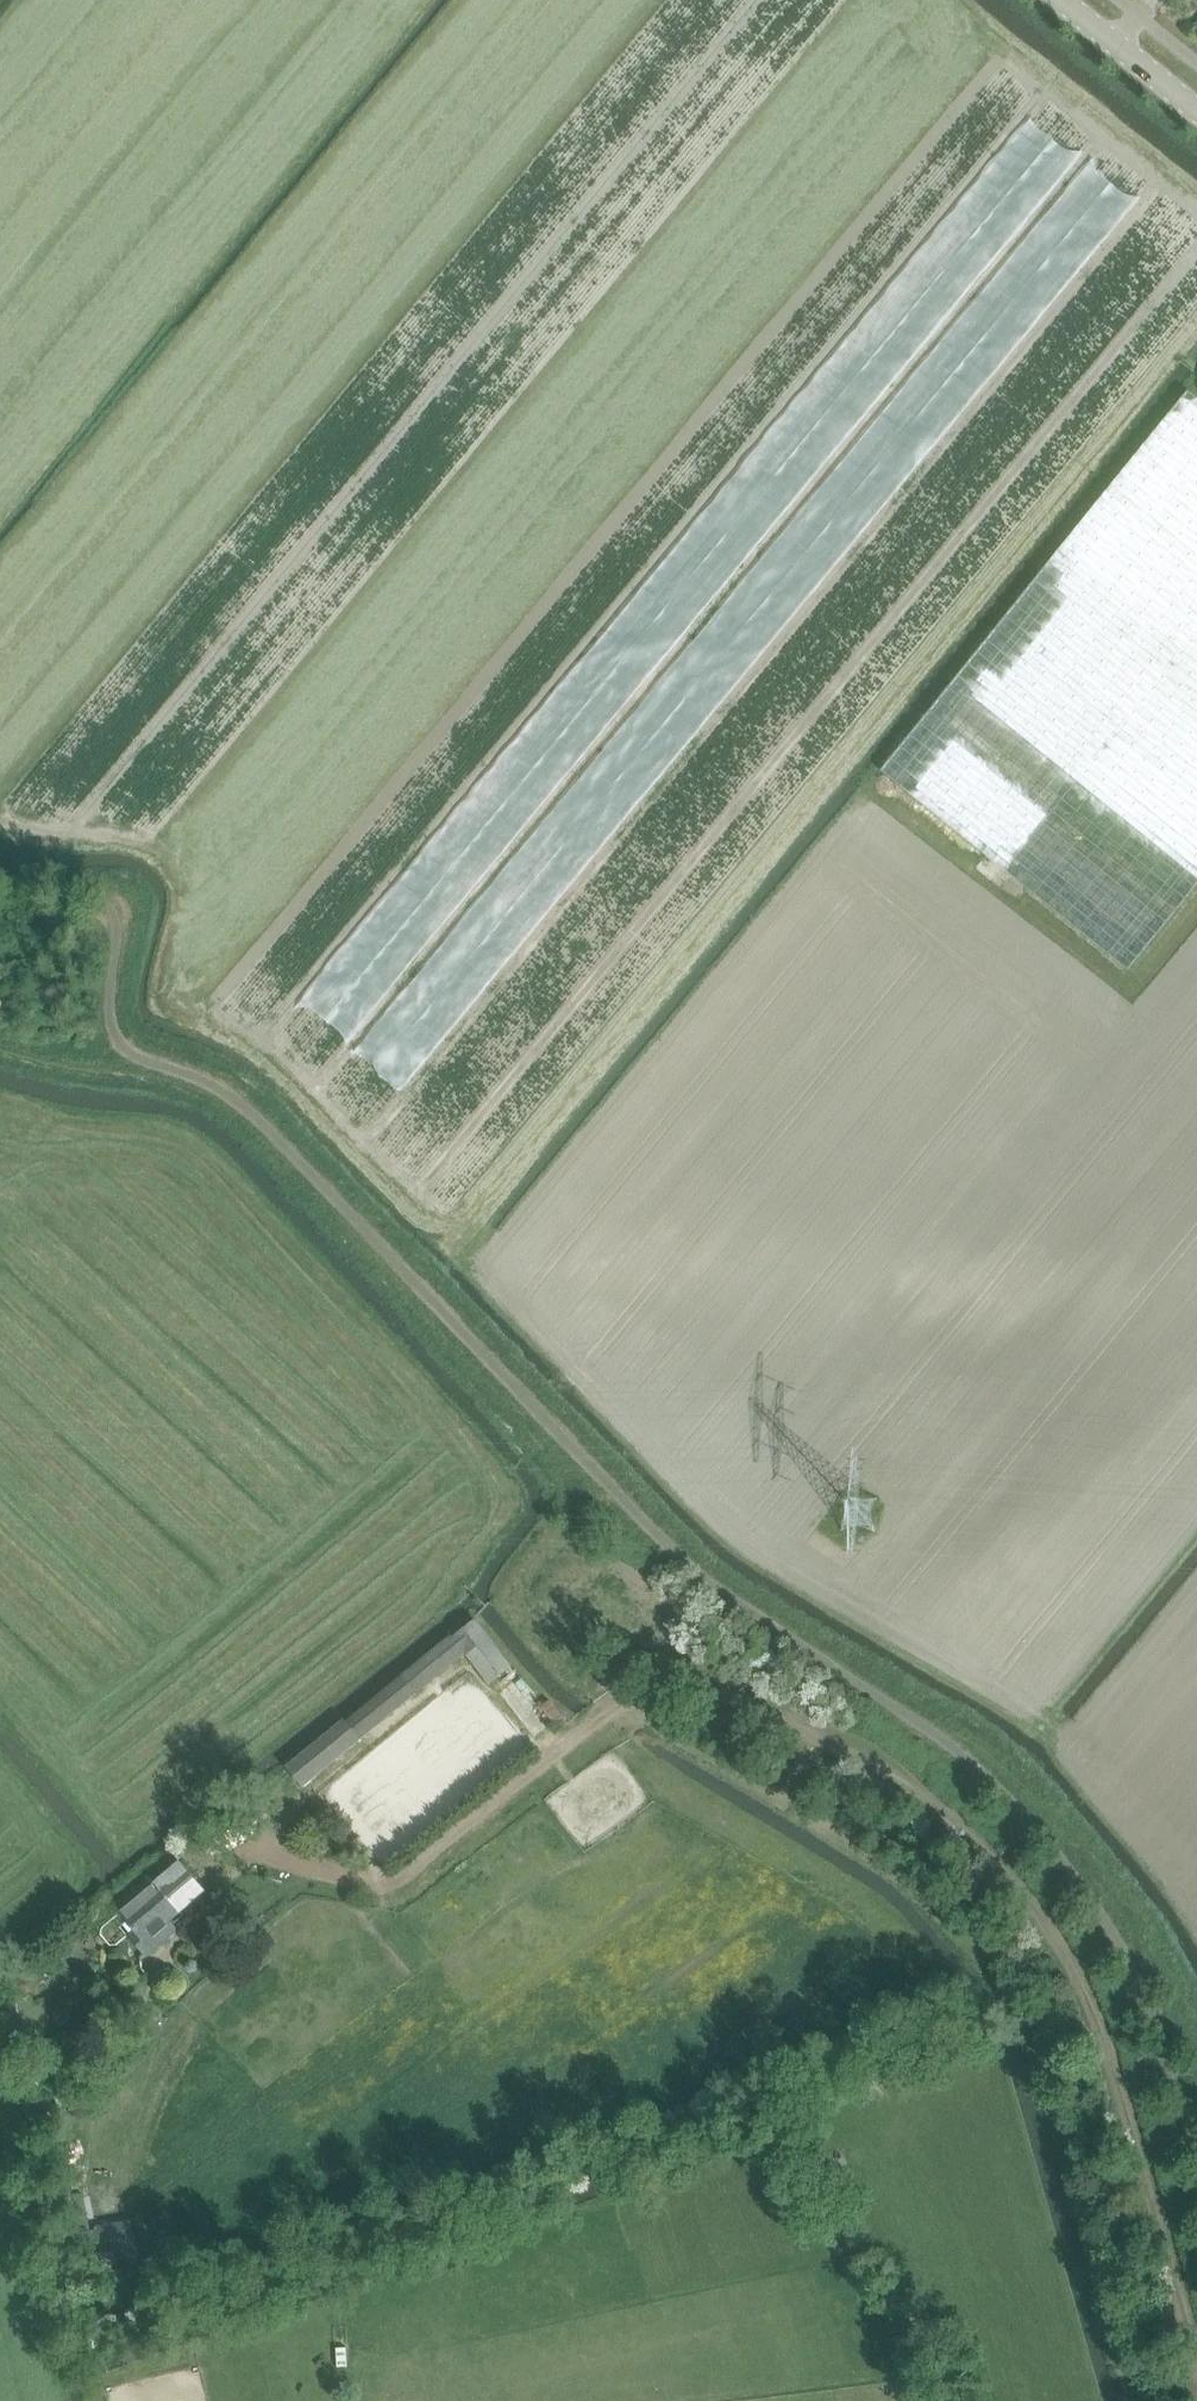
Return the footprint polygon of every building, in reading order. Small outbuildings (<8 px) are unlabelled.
[(885,778),(973,848),(1019,885),(1135,976),(1196,897),(1196,398),(1189,391),(1078,533),(1000,633),(885,778)] [(467,1658),(491,1686),(513,1668),(482,1630),(460,1649),(467,1658)] [(401,1676),(345,1721),(361,1742),(417,1698),(467,1658),(460,1649),(452,1639),(450,1637),(401,1676)] [(287,1767),(304,1788),(361,1742),(345,1721),(287,1767)] [(105,1929),(104,1936),(112,1947),(119,1946),(131,1935),(149,1957),(171,1938),(181,1931),(173,1921),(208,1892),(184,1862),(159,1882),(155,1877),(118,1907),(124,1914),(105,1929)]
